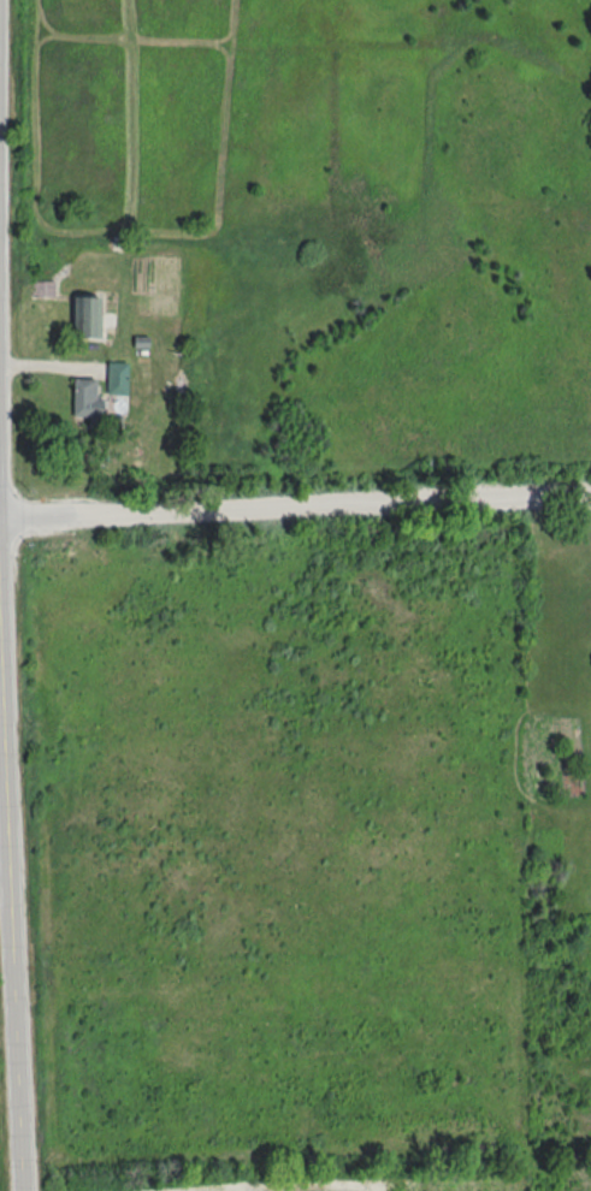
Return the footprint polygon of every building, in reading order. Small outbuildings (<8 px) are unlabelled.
[(32,298),(54,298),(54,281),(32,281),(32,298)] [(99,337),(99,296),(75,296),(75,337),(99,337)] [(127,394),(127,363),(107,363),(107,394),(127,394)] [(72,417),(90,417),(90,425),(98,425),(98,379),(72,379),(72,417)]
